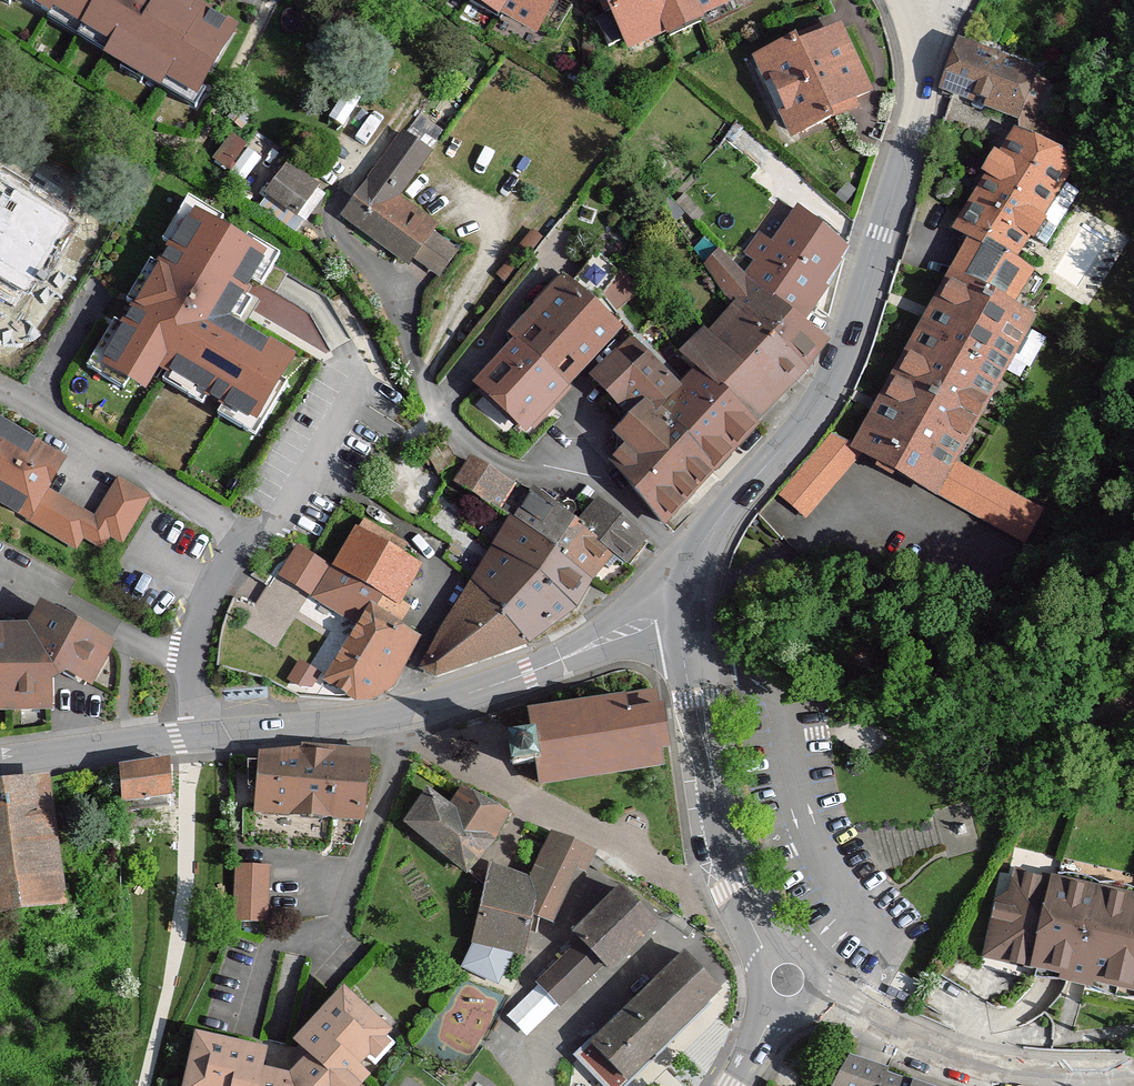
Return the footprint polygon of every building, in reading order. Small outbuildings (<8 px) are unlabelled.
[(51,16),(55,9),(113,43),(109,49),(166,83),(169,78),(197,95),(202,88),(234,33),(226,28),(227,25),(195,7),(183,0),(24,0),(51,16)] [(492,0),(472,0),(497,15),(502,6),(492,0)] [(502,6),(538,27),(542,21),(558,30),(573,5),(565,0),(492,0),(502,6)] [(619,8),(606,14),(597,18),(610,45),(625,38),(629,43),(667,26),(698,11),(722,0),(616,0),(619,8)] [(606,14),(619,8),(616,0),(600,0),(606,14)] [(55,9),(51,16),(49,20),(124,64),(121,70),(142,83),(144,79),(197,110),(208,91),(202,88),(197,95),(169,78),(166,83),(109,49),(113,43),(55,9)] [(698,11),(667,26),(671,35),(703,20),(698,11)] [(819,29),(796,40),(799,47),(823,37),(819,29)] [(836,31),(823,37),(799,47),(796,40),(763,56),(797,132),(831,116),(828,110),(852,99),(865,93),(852,65),(836,31)] [(1034,74),(962,45),(946,84),(978,98),(975,104),(977,108),(982,110),(985,112),(990,110),(992,104),(1018,115),(1024,101),(1036,106),(1046,83),(1033,77),(1034,74)] [(828,110),(831,116),(855,105),(852,99),(828,110)] [(1024,101),(1018,115),(1030,120),(1036,106),(1024,101)] [(1031,122),(1024,140),(1064,157),(1072,139),(1031,122)] [(347,210),(411,257),(437,223),(397,193),(427,151),(404,134),(366,185),(347,210)] [(957,229),(983,244),(1010,260),(1028,233),(1061,179),(1073,161),(1064,157),(1024,140),(1017,137),(987,183),(957,229)] [(217,161),(228,168),(242,146),(233,139),(217,161)] [(266,193),(305,218),(323,194),(285,168),(266,193)] [(73,218),(0,175),(0,258),(36,280),(73,218)] [(1061,179),(1028,233),(1046,245),(1080,191),(1061,179)] [(662,205),(674,220),(684,210),(670,196),(662,205)] [(757,263),(746,274),(799,320),(824,285),(846,246),(800,208),(778,237),(769,228),(747,253),(757,263)] [(290,358),(227,319),(265,256),(195,213),(134,314),(106,361),(140,382),(154,358),(254,418),(290,358)] [(1010,260),(983,244),(963,282),(1012,309),(1018,299),(1031,273),(1010,260)] [(739,309),(802,365),(809,356),(820,341),(804,332),(795,326),(799,320),(746,274),(721,248),(705,265),(725,296),(739,309)] [(592,308),(601,294),(612,278),(618,269),(597,252),(568,287),(592,308)] [(612,278),(626,295),(636,285),(621,263),(618,269),(612,278)] [(1031,273),(1018,299),(1028,304),(1043,280),(1031,273)] [(601,294),(614,307),(626,295),(612,278),(601,294)] [(534,304),(545,313),(567,288),(557,279),(534,304)] [(927,487),(945,456),(1023,315),(1012,309),(963,282),(949,306),(900,394),(866,454),(927,487)] [(568,287),(567,288),(545,313),(519,342),(565,382),(586,359),(614,328),(592,308),(568,287)] [(601,294),(592,308),(614,328),(622,318),(614,307),(601,294)] [(802,365),(739,309),(727,324),(784,379),(790,385),(807,369),(802,365)] [(784,379),(727,324),(715,338),(772,392),(784,379)] [(772,392),(715,338),(707,330),(682,354),(696,368),(749,417),(765,400),(772,392)] [(623,362),(638,345),(635,341),(638,337),(634,332),(614,355),(623,362)] [(565,382),(519,342),(500,362),(483,382),(527,423),(547,401),(551,404),(562,392),(559,389),(565,382)] [(623,362),(614,355),(596,377),(620,399),(629,407),(661,367),(638,345),(623,362)] [(647,426),(655,416),(680,386),(661,367),(629,407),(638,416),(642,420),(647,426)] [(655,416),(712,468),(732,448),(743,435),(750,441),(761,427),(749,417),(696,368),(680,386),(655,416)] [(655,416),(647,426),(633,442),(628,447),(617,458),(616,466),(665,521),(687,496),(712,468),(655,416)] [(633,442),(647,426),(642,420),(638,416),(616,435),(628,447),(633,442)] [(44,495),(52,482),(48,480),(50,476),(47,463),(34,456),(36,452),(0,430),(0,504),(75,549),(82,537),(101,548),(109,535),(121,542),(147,499),(122,484),(96,526),(44,495)] [(783,496),(806,516),(852,463),(859,448),(835,436),(783,496)] [(425,458),(429,463),(432,461),(440,472),(456,462),(446,446),(425,458)] [(1021,498),(945,456),(927,487),(1024,540),(1041,509),(1021,498)] [(467,467),(472,462),(466,458),(463,463),(467,467)] [(513,487),(515,483),(502,480),(488,471),(472,462),(467,467),(465,473),(458,485),(498,510),(513,487)] [(513,487),(498,510),(511,518),(519,523),(539,495),(526,486),(515,483),(513,487)] [(556,551),(577,525),(570,519),(539,495),(519,523),(556,551)] [(577,525),(611,553),(623,564),(634,551),(646,537),(598,500),(577,525)] [(506,543),(519,523),(511,518),(505,528),(499,538),(506,543)] [(360,534),(395,554),(402,542),(367,522),(360,534)] [(519,523),(506,543),(495,560),(480,584),(526,642),(575,604),(590,579),(556,551),(519,523)] [(577,525),(556,551),(590,579),(593,576),(611,553),(577,525)] [(356,532),(336,568),(384,596),(397,603),(418,567),(395,554),(360,534),(356,532)] [(296,582),(315,593),(330,567),(302,551),(296,555),(284,575),(296,582)] [(375,613),(384,596),(336,568),(320,595),(364,622),(357,633),(330,678),(361,695),(366,695),(371,695),(377,692),(382,690),(386,686),(392,681),(395,677),(406,655),(407,653),(417,635),(396,624),(375,613)] [(526,642),(480,584),(456,620),(426,667),(434,672),(526,642)] [(405,608),(397,603),(384,596),(375,613),(396,624),(405,608)] [(95,669),(106,647),(56,619),(49,615),(40,630),(44,632),(37,645),(24,645),(22,640),(0,641),(0,706),(32,706),(32,699),(46,699),(46,681),(46,670),(53,670),(57,664),(66,669),(81,678),(88,665),(95,669)] [(88,665),(81,678),(88,681),(95,669),(88,665)] [(655,694),(635,697),(623,699),(530,712),(533,733),(508,736),(513,765),(537,761),(541,781),(665,764),(661,746),(671,745),(664,709),(658,710),(655,694)] [(261,763),(259,787),(257,807),(364,814),(366,788),(368,751),(366,750),(366,759),(356,758),(300,753),(271,756),(261,756),(261,763)] [(169,791),(169,771),(169,765),(168,759),(129,764),(122,765),(121,777),(122,799),(169,791)] [(259,787),(261,763),(249,762),(249,786),(259,787)] [(0,781),(0,909),(54,902),(36,777),(0,781)] [(429,792),(409,820),(469,867),(480,854),(493,840),(511,809),(507,807),(477,792),(451,807),(429,792)] [(956,826),(958,835),(968,832),(965,823),(956,826)] [(559,832),(555,830),(553,836),(534,876),(542,880),(537,888),(537,896),(559,905),(581,855),(586,846),(559,832)] [(597,853),(586,846),(581,855),(602,868),(607,860),(605,858),(597,853)] [(237,864),(237,919),(267,918),(267,865),(237,864)] [(1068,866),(1057,867),(1054,877),(1065,880),(1069,886),(1080,889),(1086,884),(1096,887),(1098,876),(1089,871),(1078,868),(1068,866)] [(1003,924),(997,949),(1015,953),(1035,958),(1031,972),(1032,972),(1035,957),(1066,965),(1064,972),(1075,975),(1085,977),(1086,971),(1133,983),(1133,896),(1127,894),(1120,898),(1109,896),(1105,889),(1096,887),(1086,884),(1080,889),(1069,886),(1065,880),(1054,877),(1044,874),(1037,879),(1016,873),(1012,889),(999,896),(993,922),(1003,924)] [(537,888),(491,875),(475,939),(479,940),(488,942),(505,946),(514,948),(525,950),(537,896),(537,888)] [(1096,887),(1105,889),(1109,896),(1120,898),(1127,894),(1133,896),(1133,884),(1128,881),(1117,877),(1107,876),(1098,876),(1096,887)] [(123,881),(112,881),(112,894),(126,892),(123,881)] [(623,889),(578,932),(586,939),(594,948),(604,960),(611,965),(656,922),(640,906),(623,889)] [(993,922),(987,946),(997,949),(1003,924),(993,922)] [(594,948),(586,939),(580,945),(541,982),(560,1003),(599,965),(604,960),(594,948)] [(514,948),(505,946),(502,958),(496,970),(479,961),(488,942),(479,940),(466,965),(500,982),(510,961),(514,948)] [(505,946),(488,942),(479,961),(496,970),(502,958),(505,946)] [(701,971),(686,954),(583,1052),(614,1085),(649,1055),(691,1014),(717,989),(701,971)] [(1035,957),(1032,972),(1040,973),(1047,974),(1056,973),(1064,972),(1066,965),(1035,957)] [(1086,971),(1085,977),(1093,984),(1103,989),(1113,993),(1124,994),(1133,994),(1133,983),(1086,971)] [(369,1074),(358,1063),(368,1052),(389,1030),(355,998),(345,1009),(340,1005),(306,1041),(321,1054),(327,1060),(303,1085),(358,1085),(369,1074)] [(400,1041),(389,1030),(368,1052),(380,1063),(400,1041)] [(265,1070),(270,1050),(222,1038),(220,1044),(207,1040),(195,1085),(293,1085),(263,1079),(265,1070)] [(321,1054),(298,1078),(265,1070),(263,1079),(293,1085),(303,1085),(327,1060),(321,1054)] [(848,1062),(831,1085),(897,1085),(884,1082),(886,1074),(848,1062)]
